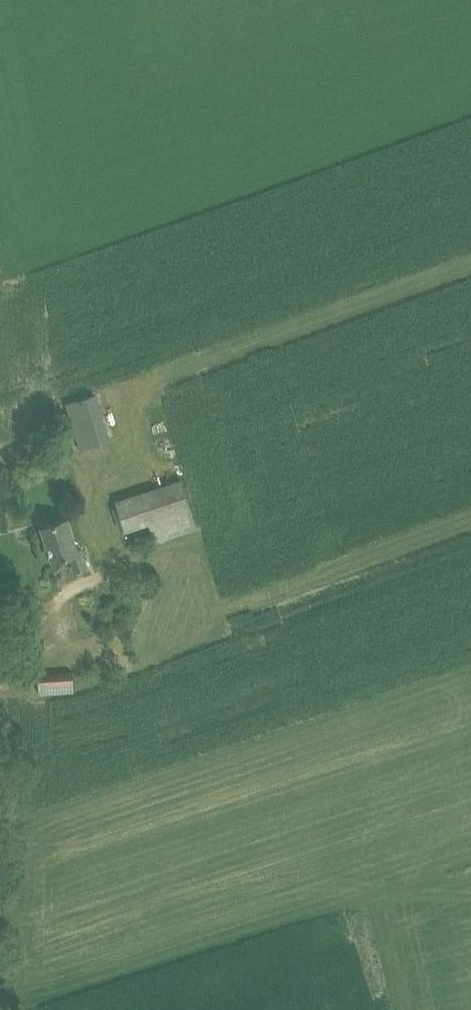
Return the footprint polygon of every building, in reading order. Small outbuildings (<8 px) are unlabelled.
[(66,403),(80,449),(110,440),(95,394),(66,403)] [(149,524),(155,542),(198,528),(181,478),(115,500),(126,531),(149,524)] [(69,555),(74,571),(88,567),(82,548),(77,549),(67,518),(42,527),(53,560),(69,555)] [(38,672),(39,694),(74,691),(72,669),(38,672)]
